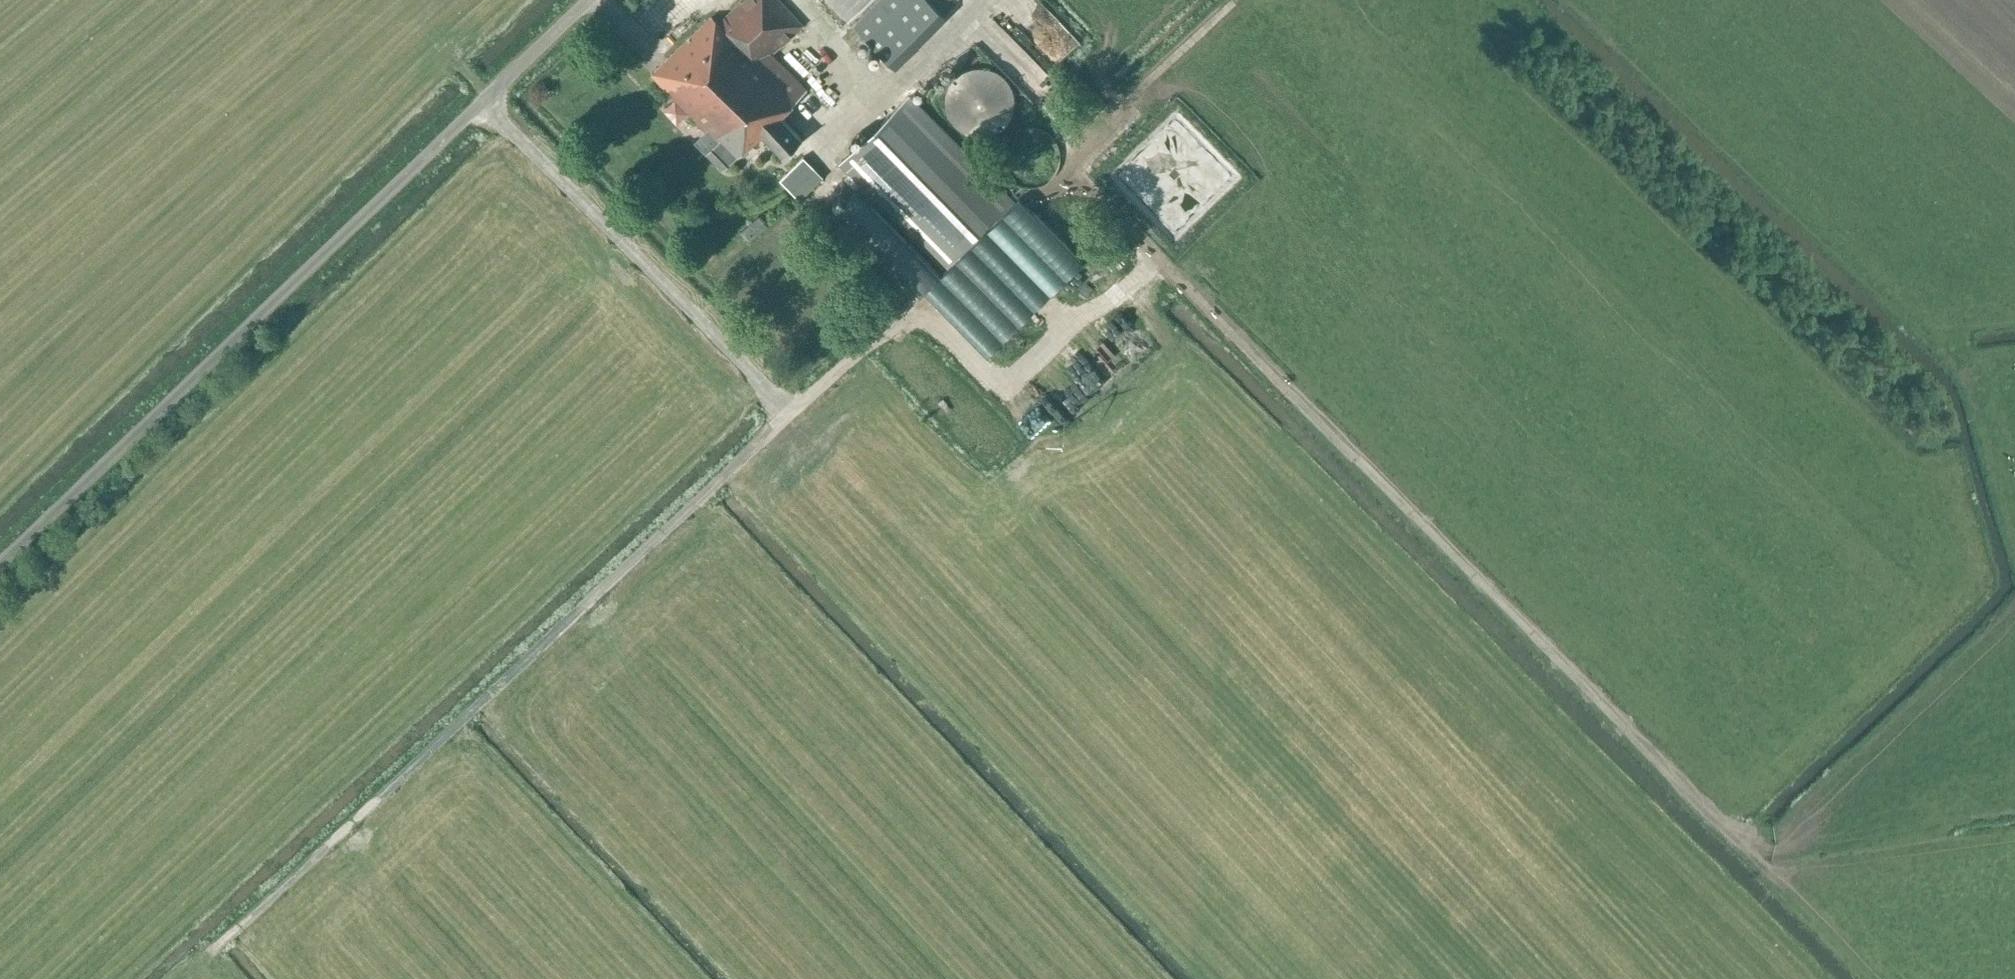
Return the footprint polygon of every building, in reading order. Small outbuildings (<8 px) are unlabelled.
[(718,23),(712,16),(651,74),(717,143),(707,153),(723,170),(761,133),(782,155),(800,138),(780,116),(806,90),(772,54),(803,25),(779,0),(743,0),(718,23)] [(947,16),(931,0),(879,0),(854,26),(896,68),(947,16)] [(987,119),(1015,108),(998,62),(964,75),(966,82),(952,87),(956,96),(968,92),(974,107),(981,104),(987,119)] [(1014,202),(909,95),(840,164),(861,186),(834,213),(920,301),(928,294),(1060,433),(1156,342),(1019,197),(1014,202)] [(803,156),(780,179),(799,200),(823,177),(803,156)]
